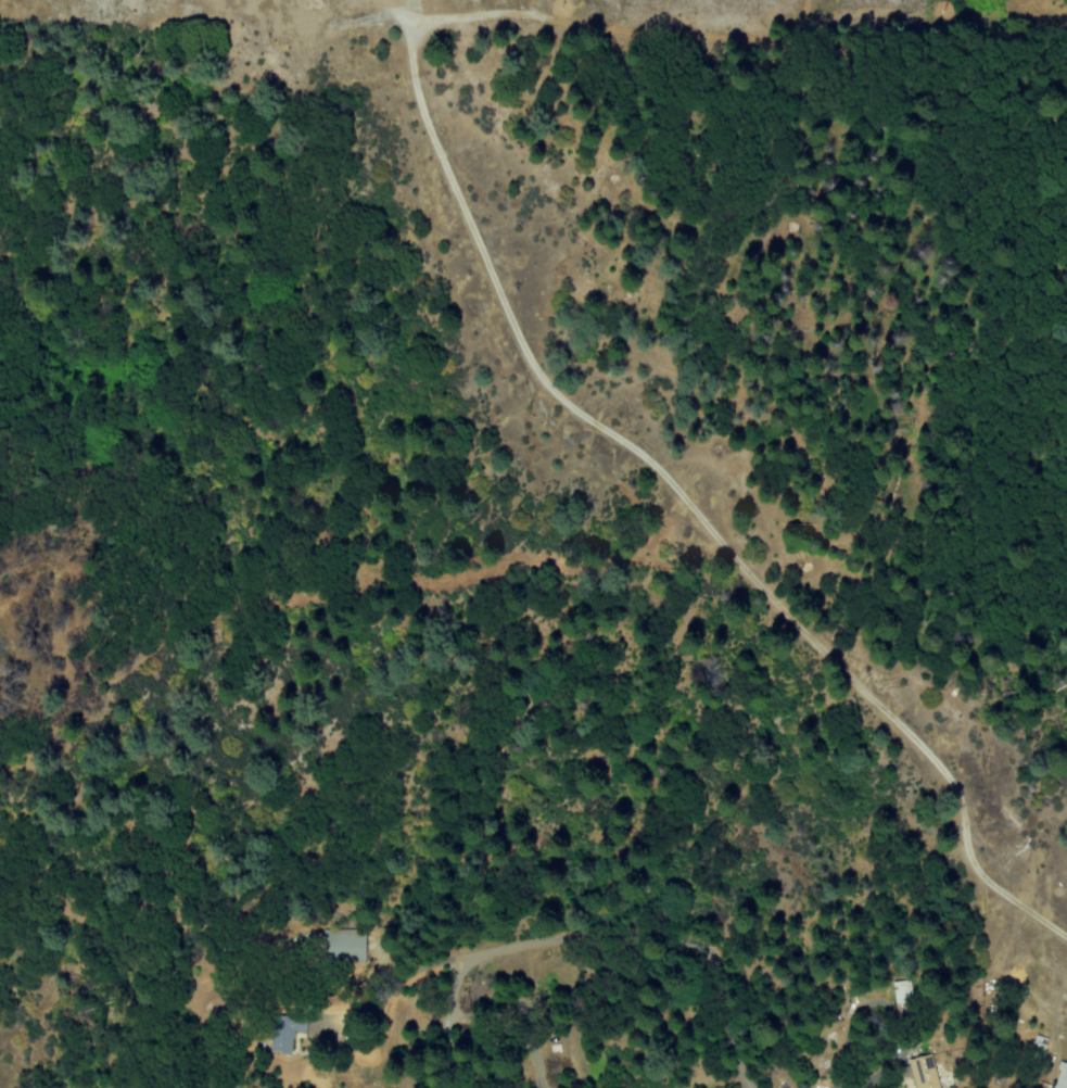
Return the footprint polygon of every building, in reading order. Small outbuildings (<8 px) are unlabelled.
[(365,931),(336,930),(335,959),(364,960),(365,931)] [(892,981),(895,1004),(912,1002),(909,980),(892,981)] [(271,1052),(291,1053),(292,1032),(305,1032),(306,1017),(272,1016),(271,1052)] [(930,1054),(907,1060),(914,1087),(938,1087),(930,1054)] [(1060,1062),(1053,1087),(1066,1087),(1066,1064),(1060,1062)]
